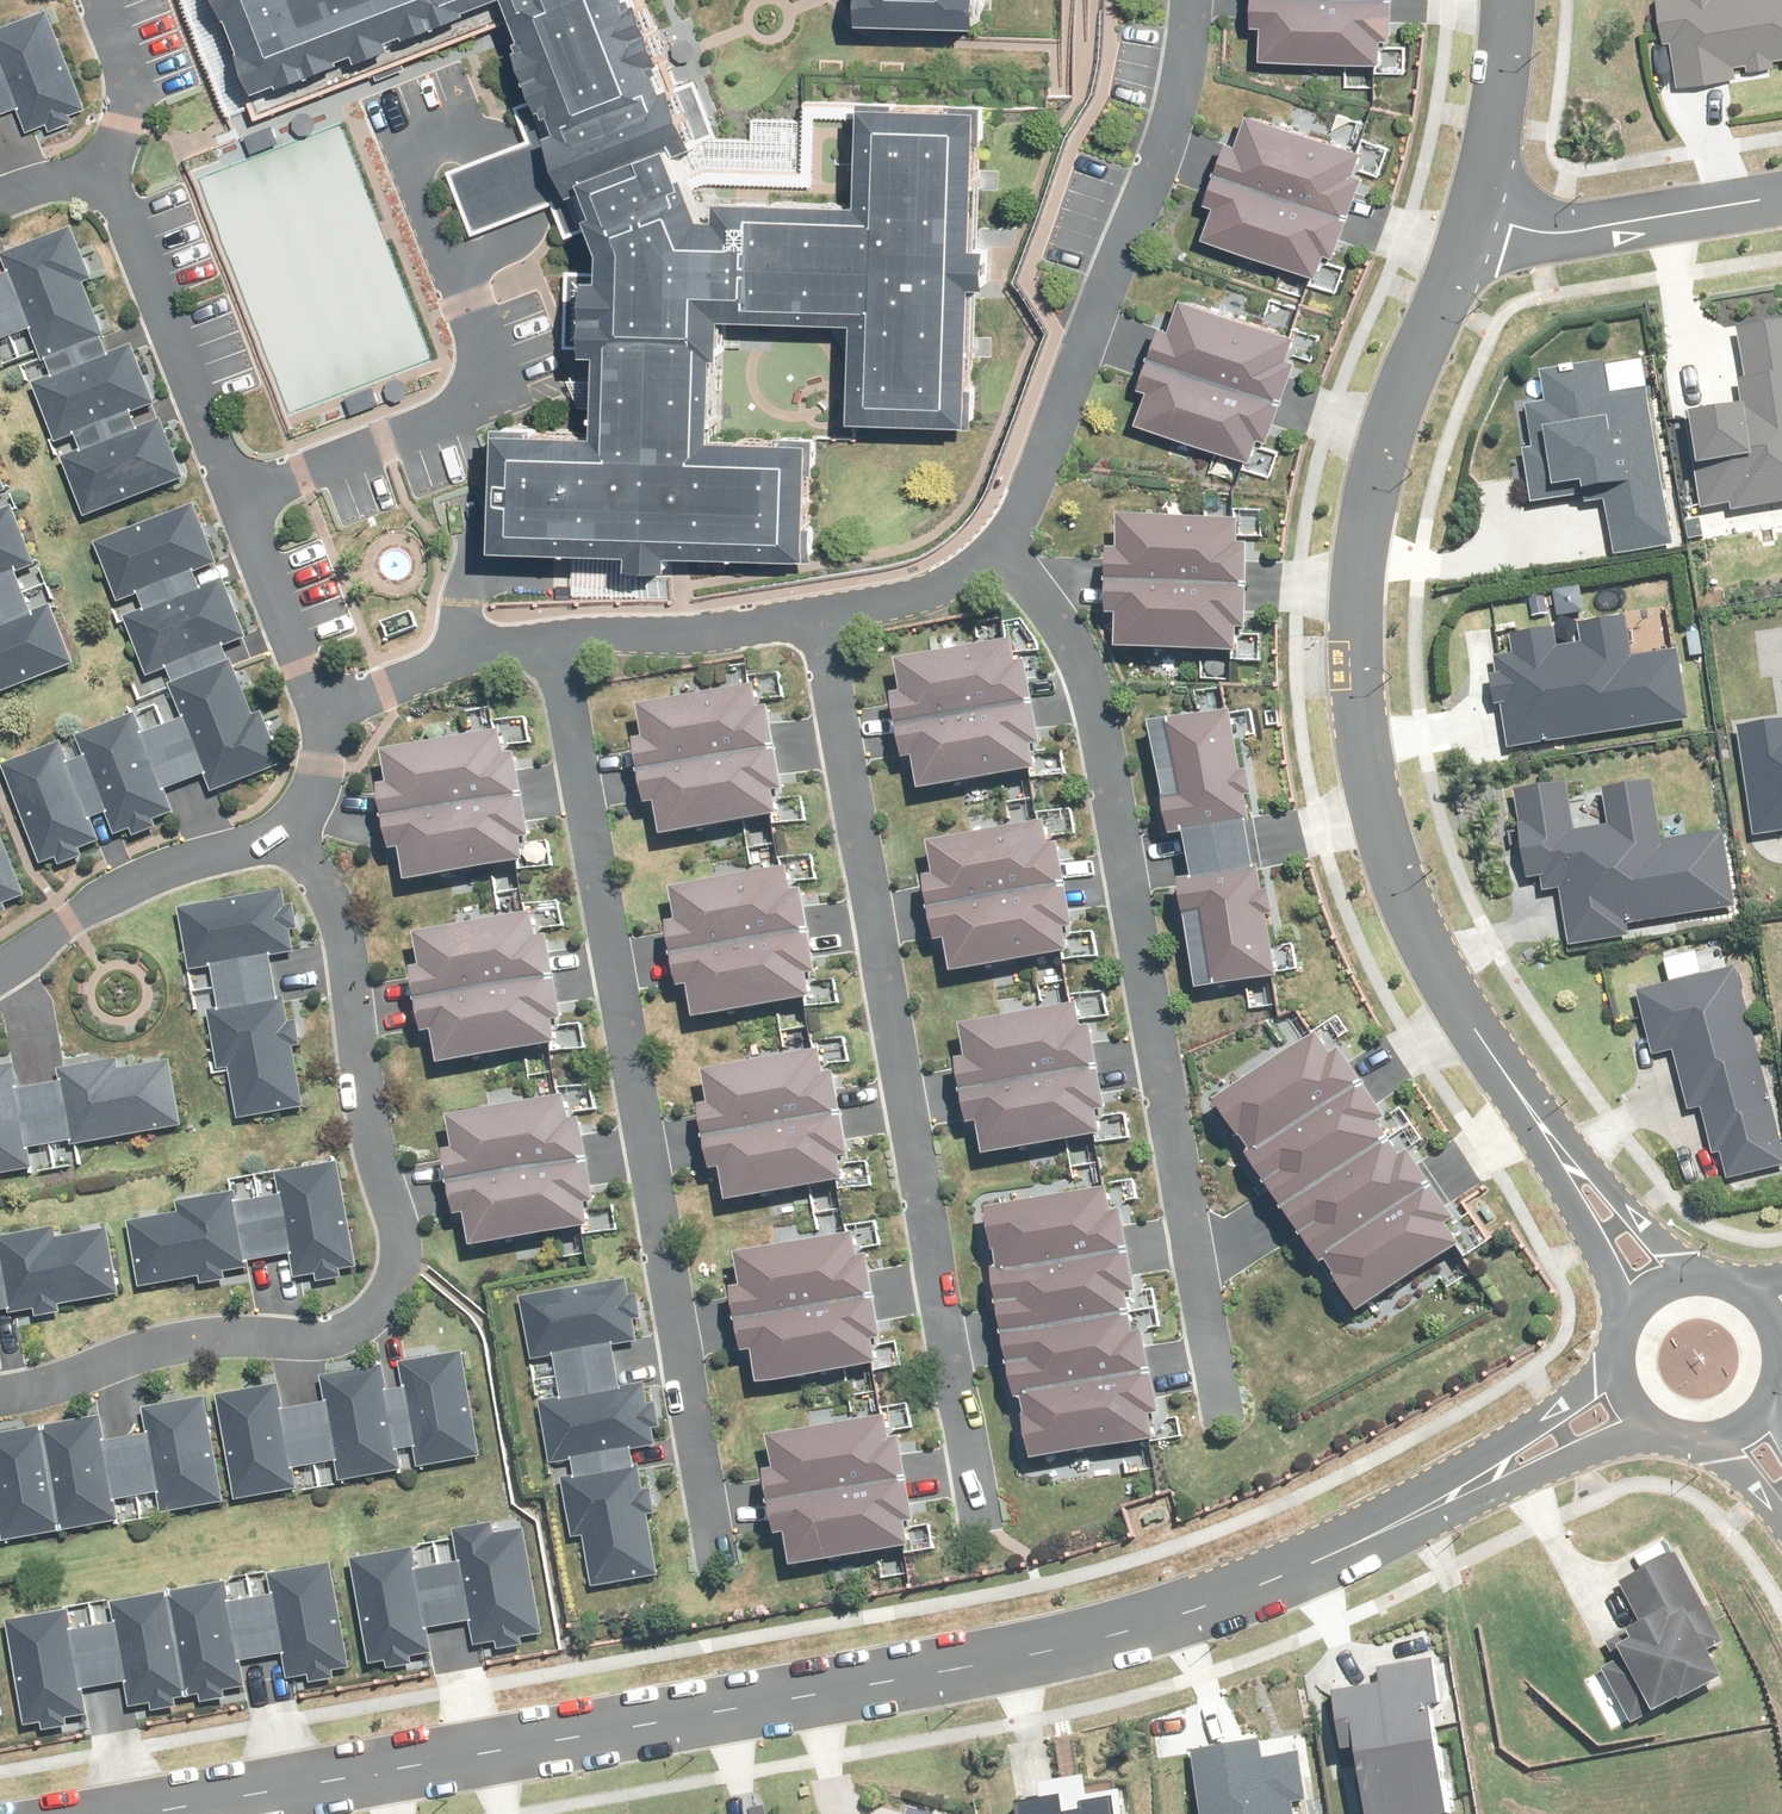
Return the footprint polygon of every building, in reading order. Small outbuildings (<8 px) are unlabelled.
[(252,111),(518,0),(205,0),(252,111)] [(621,259),(621,281),(615,426),(545,425),(542,543),(847,551),(850,435),(750,433),(753,315),(892,319),(890,417),(1003,420),(1011,103),(909,101),(905,199),(739,197),(665,0),(519,0),(569,119),(456,166),(487,240),(594,195),(621,259)] [(896,19),(1013,22),(1014,0),(896,0),(896,19)] [(1233,52),(1252,53),(1250,78),(1370,87),(1372,58),(1380,58),(1385,0),(1237,0),(1233,52)] [(1661,1),(1675,62),(1681,92),(1741,79),(1738,68),(1751,65),(1753,76),(1781,69),(1780,58),(1781,58),(1781,0),(1667,0),(1661,1)] [(26,110),(35,135),(96,111),(56,9),(0,31),(0,38),(5,52),(0,54),(0,120),(26,110)] [(1362,152),(1249,115),(1240,142),(1222,136),(1196,217),(1214,223),(1206,247),(1321,283),(1330,255),(1338,257),(1364,176),(1355,173),(1362,152)] [(45,355),(54,377),(40,383),(65,446),(83,439),(88,453),(70,460),(92,517),(190,480),(138,347),(120,354),(93,284),(103,281),(82,228),(9,256),(15,272),(0,278),(0,373),(45,355)] [(1297,332),(1184,296),(1176,322),(1158,317),(1131,398),(1149,404),(1142,427),(1256,464),(1265,436),(1273,438),(1300,357),(1290,354),(1297,332)] [(1731,333),(1746,410),(1683,422),(1702,518),(1781,503),(1781,324),(1731,333)] [(1612,401),(1605,368),(1547,379),(1552,404),(1526,409),(1533,442),(1519,445),(1531,508),(1603,494),(1616,559),(1675,547),(1645,394),(1612,401)] [(0,449),(0,697),(84,664),(0,449)] [(1246,512),(1128,503),(1126,530),(1107,529),(1101,614),(1119,616),(1117,640),(1237,650),(1239,620),(1247,621),(1254,535),(1245,534),(1246,512)] [(225,567),(202,508),(103,546),(126,603),(148,595),(153,610),(131,618),(174,727),(154,734),(147,715),(9,768),(50,873),(111,849),(99,820),(112,815),(124,844),(185,821),(174,794),(212,779),(219,798),(291,770),(269,715),(259,718),(232,648),(253,640),(231,581),(208,590),(202,575),(225,567)] [(1499,708),(1508,707),(1514,751),(1690,724),(1679,654),(1633,661),(1626,619),(1584,625),(1587,647),(1559,651),(1555,630),(1521,635),(1525,657),(1500,661),(1504,681),(1495,683),(1499,708)] [(1030,639),(903,659),(908,687),(889,690),(903,774),(921,771),(925,796),(1052,775),(1030,639)] [(768,690),(650,709),(655,737),(637,739),(650,824),(669,821),(673,845),(791,826),(787,797),(795,795),(781,711),(771,712),(768,690)] [(1274,966),(1221,698),(1136,714),(1155,815),(1167,812),(1178,865),(1165,867),(1188,983),(1274,966)] [(1735,735),(1750,847),(1781,843),(1781,728),(1735,735)] [(522,733),(405,752),(409,779),(391,782),(405,867),(423,864),(427,888),(546,869),(541,840),(549,838),(535,754),(526,755),(522,733)] [(1570,786),(1516,795),(1531,887),(1543,885),(1545,896),(1561,893),(1570,949),(1633,939),(1631,928),(1737,911),(1725,834),(1664,844),(1654,785),(1609,792),(1615,828),(1578,834),(1570,786)] [(37,900),(0,803),(0,914),(37,900)] [(1063,822),(936,842),(940,870),(922,873),(936,957),(954,954),(958,978),(1085,958),(1063,822)] [(810,870),(693,889),(697,917),(679,920),(693,1004),(711,1001),(715,1025),(834,1006),(829,977),(837,976),(823,891),(814,892),(810,870)] [(305,954),(294,892),(187,912),(199,974),(221,970),(229,1010),(220,1012),(231,1073),(241,1071),(251,1120),(315,1108),(303,1050),(310,1048),(300,1000),(285,1003),(277,960),(305,954)] [(553,916),(436,935),(440,962),(422,965),(436,1050),(454,1047),(458,1071),(577,1052),(572,1022),(580,1021),(566,936),(556,938),(553,916)] [(1724,1164),(1730,1189),(1781,1176),(1781,1147),(1738,968),(1638,993),(1655,1059),(1672,1055),(1687,1117),(1699,1114),(1712,1167),(1724,1164)] [(1098,1009),(971,1030),(975,1057),(957,1060),(971,1144),(989,1141),(993,1166),(1120,1145),(1098,1009)] [(1449,1258),(1308,1036),(1205,1102),(1346,1323),(1449,1258)] [(847,1052),(730,1071),(734,1099),(716,1102),(729,1186),(748,1183),(752,1208),(871,1188),(866,1159),(874,1158),(860,1073),(850,1075),(847,1052)] [(40,1171),(36,1150),(189,1124),(178,1062),(129,1071),(127,1057),(68,1068),(70,1081),(25,1089),(22,1069),(0,1073),(0,1178),(40,1171)] [(588,1098),(471,1117),(476,1144),(457,1147),(471,1232),(489,1229),(493,1253),(612,1234),(607,1205),(615,1203),(602,1119),(592,1120),(588,1098)] [(302,1281),(374,1269),(365,1213),(353,1215),(345,1168),(287,1178),(291,1200),(246,1208),(244,1199),(185,1209),(186,1217),(135,1225),(145,1290),(208,1279),(209,1286),(259,1277),(256,1264),(298,1258),(302,1281)] [(1166,1428),(1124,1179),(992,1201),(1034,1450),(1166,1428)] [(8,1338),(5,1317),(129,1296),(118,1234),(69,1243),(67,1229),(8,1240),(10,1253),(0,1255),(0,1339),(8,1338)] [(872,1229),(755,1248),(759,1276),(741,1279),(755,1363),(773,1360),(777,1384),(896,1365),(891,1336),(899,1334),(885,1250),(876,1251),(872,1229)] [(623,1346),(612,1283),(509,1301),(521,1362),(542,1358),(545,1376),(524,1380),(535,1441),(555,1437),(583,1589),(644,1578),(635,1529),(649,1527),(638,1468),(625,1471),(617,1426),(637,1422),(626,1362),(606,1366),(603,1350),(623,1346)] [(227,1400),(246,1502),(307,1491),(303,1473),(342,1466),(345,1484),(412,1471),(409,1454),(424,1451),(427,1469),(488,1458),(469,1356),(408,1367),(413,1393),(399,1396),(394,1369),(327,1381),(331,1403),(290,1410),(286,1389),(227,1400)] [(13,1519),(17,1545),(134,1524),(130,1498),(170,1491),(174,1517),(238,1505),(219,1398),(157,1409),(161,1430),(119,1438),(115,1416),(0,1437),(0,1461),(0,1462),(0,1521),(13,1519)] [(905,1398),(787,1417),(792,1444),(773,1447),(787,1531),(806,1528),(810,1553),(928,1534),(924,1504),(932,1503),(918,1418),(908,1420),(905,1398)] [(498,1533),(496,1522),(458,1529),(464,1561),(420,1569),(417,1548),(354,1560),(374,1669),(439,1657),(433,1628),(471,1622),(476,1651),(545,1638),(526,1528),(498,1533)] [(1629,1670),(1593,1690),(1617,1736),(1727,1677),(1697,1620),(1707,1615),(1677,1559),(1626,1586),(1648,1626),(1639,1631),(1615,1644),(1629,1670)] [(82,1610),(13,1623),(34,1730),(101,1718),(97,1692),(139,1684),(144,1710),(260,1688),(255,1662),(295,1654),(300,1680),(364,1668),(344,1561),(281,1572),(286,1594),(244,1602),(240,1580),(121,1603),(125,1627),(87,1634),(82,1610)] [(1326,1701),(1345,1813),(1446,1813),(1420,1663),(1365,1673),(1368,1694),(1326,1701)] [(1186,1760),(1196,1813),(1289,1813),(1286,1802),(1298,1800),(1291,1757),(1256,1763),(1253,1749),(1186,1760)] [(1064,1802),(1021,1807),(1022,1813),(1066,1813),(1064,1802)]
